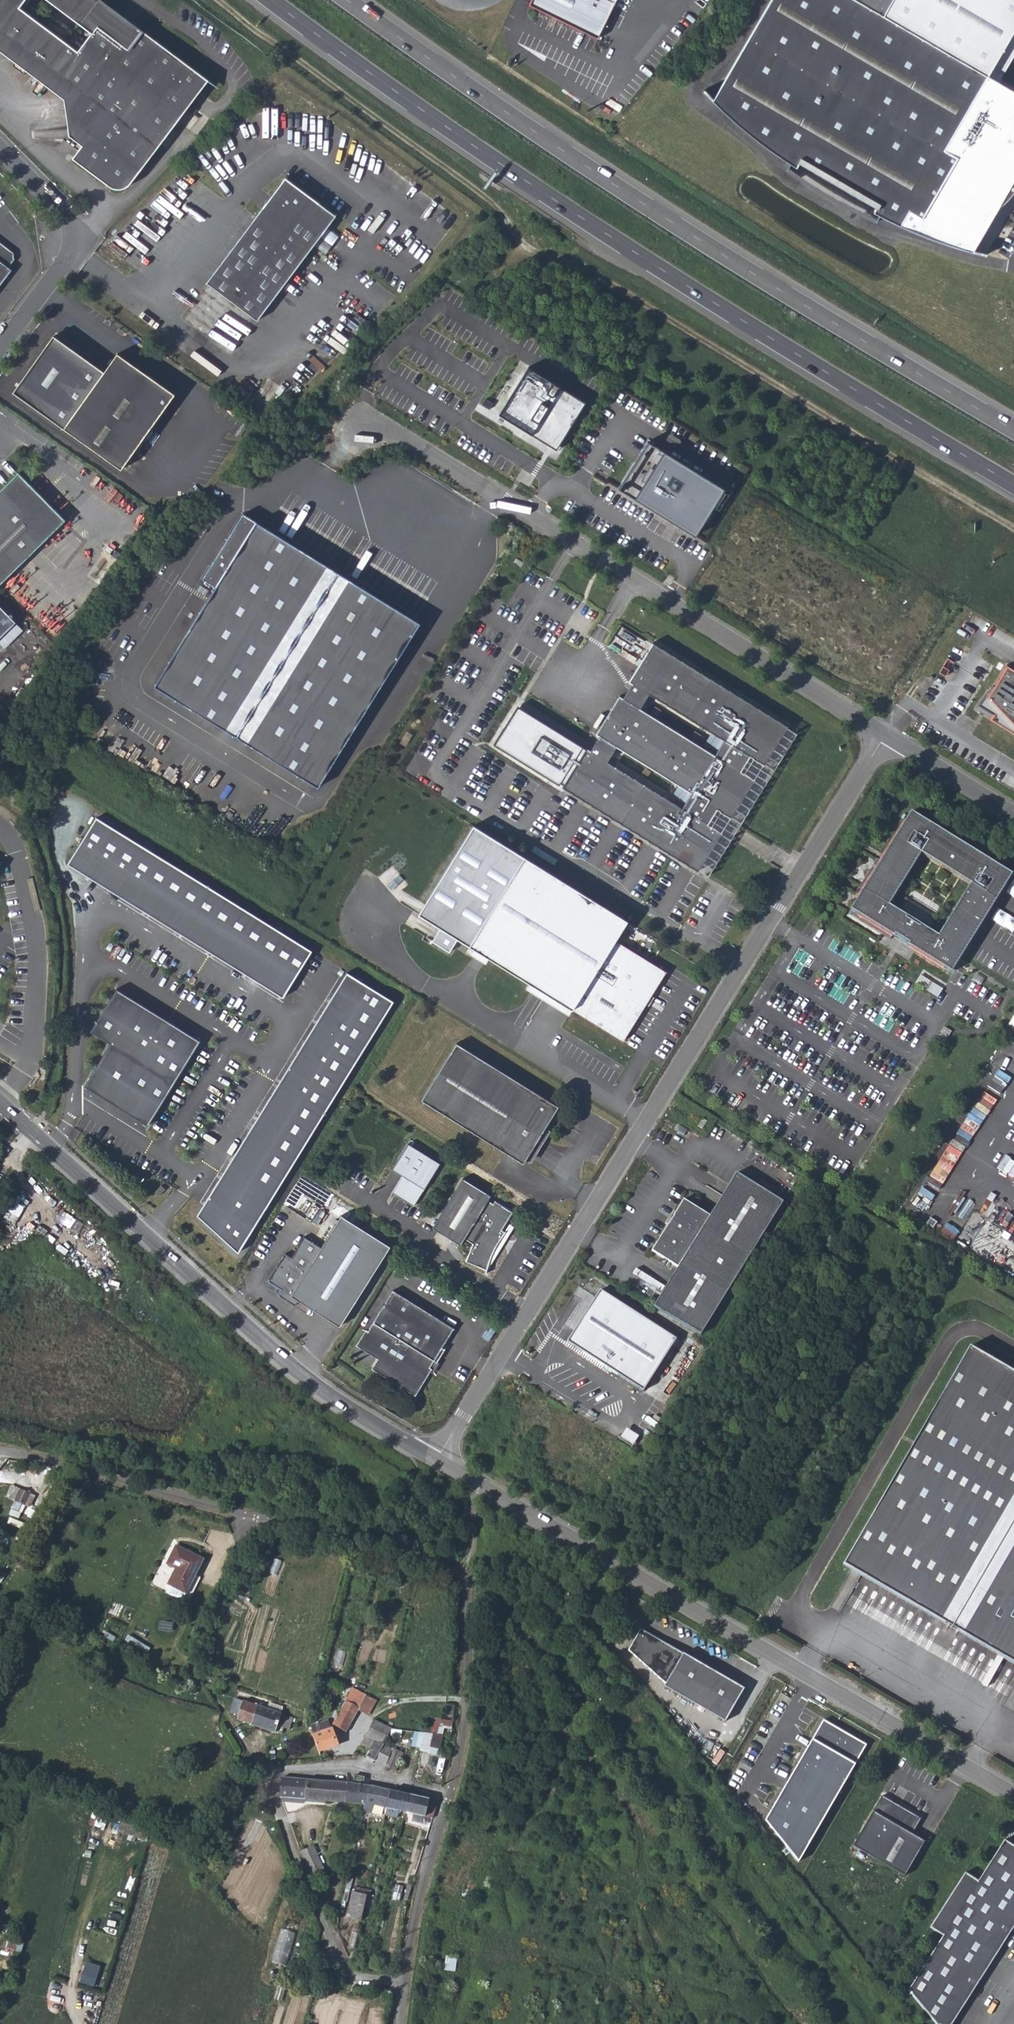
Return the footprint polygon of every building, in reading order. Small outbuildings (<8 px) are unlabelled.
[(85,92),(92,134),(84,145),(74,158),(112,186),(121,187),(128,184),(134,180),(140,171),(208,77),(104,0),(50,0),(93,32),(80,51),(21,7),(26,0),(0,0),(0,28),(85,92)] [(597,35),(615,0),(532,0),(531,2),(597,35)] [(875,17),(845,0),(764,0),(704,102),(713,111),(726,122),(740,134),(755,146),(771,158),(780,164),(787,169),(790,164),(866,209),(863,213),(871,217),(879,222),(888,226),(898,230),(910,236),(923,241),(933,245),(949,250),(962,253),(990,207),(993,205),(997,201),(1002,196),(1005,190),(1007,184),(1008,179),(1008,176),(1013,166),(1013,99),(989,85),(979,79),(1013,17),(1013,0),(885,0),(875,17)] [(875,17),(885,0),(845,0),(875,17)] [(979,79),(989,85),(1013,41),(1013,17),(979,79)] [(65,97),(71,137),(84,145),(92,134),(85,92),(0,28),(0,48),(65,97)] [(867,224),(871,217),(863,213),(866,209),(790,164),(787,169),(780,164),(776,170),(786,178),(795,184),(805,191),(817,198),(828,205),(840,211),(852,217),(862,222),(867,224)] [(207,282),(257,319),(335,215),(285,177),(207,282)] [(998,234),(990,229),(981,241),(989,246),(998,234)] [(7,272),(4,268),(10,260),(9,254),(0,247),(0,281),(7,272)] [(119,469),(173,394),(116,353),(103,371),(52,335),(11,391),(119,469)] [(535,368),(505,413),(559,449),(589,404),(535,368)] [(724,489),(648,441),(618,488),(695,536),(724,489)] [(17,473),(0,490),(0,580),(63,518),(17,473)] [(215,587),(154,686),(318,787),(420,622),(243,513),(202,579),(215,587)] [(516,557),(513,562),(521,567),(524,562),(516,557)] [(14,619),(0,605),(0,633),(14,619)] [(3,645),(21,626),(14,619),(0,633),(0,642),(3,645)] [(753,757),(752,758),(764,765),(787,727),(788,726),(653,642),(628,681),(632,683),(623,697),(619,695),(596,733),(599,736),(590,750),(607,761),(616,746),(679,785),(682,787),(673,802),(708,824),(711,819),(713,820),(717,813),(715,812),(717,809),(720,810),(719,811),(731,818),(755,779),(744,772),(743,773),(741,771),(750,756),(753,757)] [(637,658),(628,653),(626,657),(634,662),(637,658)] [(1007,666),(994,687),(993,686),(990,690),(986,694),(982,700),(978,705),(976,709),(1013,733),(1013,670),(1007,666)] [(698,870),(722,832),(708,824),(673,802),(670,800),(607,761),(590,750),(522,707),(498,747),(697,871),(698,870)] [(682,787),(679,785),(670,800),(673,802),(682,787)] [(1011,876),(1012,875),(910,812),(910,813),(1011,876)] [(858,896),(849,911),(859,917),(856,921),(887,940),(890,936),(900,942),(951,974),(1011,876),(910,813),(878,865),(874,862),(855,894),(858,896)] [(67,864),(283,998),(312,951),(96,817),(67,864)] [(626,920),(474,827),(419,915),(438,927),(430,940),(448,952),(456,938),(622,1041),(645,1003),(650,995),(665,970),(614,939),(626,920)] [(191,1223),(238,1252),(394,1002),(347,973),(191,1223)] [(84,1085),(148,1126),(201,1042),(118,989),(91,1031),(111,1043),(84,1085)] [(559,1104),(457,1042),(422,1099),(524,1162),(527,1157),(546,1125),(559,1104)] [(991,1109),(1000,1096),(988,1088),(979,1102),(991,1109)] [(707,1122),(702,1119),(698,1126),(703,1129),(707,1122)] [(546,1125),(527,1157),(532,1161),(551,1129),(546,1125)] [(413,1206),(438,1165),(407,1146),(392,1169),(402,1176),(392,1193),(413,1206)] [(667,1225),(651,1251),(677,1267),(653,1307),(700,1335),(782,1203),(735,1174),(716,1205),(690,1189),(682,1201),(675,1212),(667,1225)] [(490,1196),(463,1178),(432,1228),(460,1245),(464,1238),(472,1244),(464,1262),(485,1271),(501,1237),(503,1238),(506,1233),(502,1230),(513,1212),(495,1201),(493,1204),(487,1200),(490,1196)] [(908,1212),(918,1217),(924,1206),(915,1201),(908,1212)] [(673,1211),(665,1223),(667,1225),(675,1212),(673,1211)] [(299,1300),(339,1326),(390,1247),(342,1216),(322,1247),(305,1236),(292,1257),(286,1253),(268,1281),(281,1289),(277,1294),(295,1305),(299,1300)] [(568,1341),(637,1384),(669,1332),(601,1289),(568,1341)] [(454,1328),(393,1291),(373,1323),(379,1326),(375,1333),(368,1331),(360,1344),(382,1357),(376,1367),(415,1391),(429,1368),(434,1360),(437,1362),(445,1349),(442,1347),(454,1328)] [(379,1326),(373,1323),(368,1331),(375,1333),(379,1326)] [(360,1344),(368,1331),(366,1330),(357,1345),(378,1358),(372,1368),(415,1395),(431,1369),(429,1368),(415,1391),(376,1367),(382,1357),(360,1344)] [(843,1563),(1013,1662),(1013,1372),(969,1346),(843,1563)] [(619,1437),(632,1446),(639,1436),(627,1427),(619,1437)] [(24,1462),(22,1471),(33,1473),(34,1464),(24,1462)] [(18,1491),(10,1487),(5,1500),(13,1503),(18,1491)] [(28,1495),(18,1491),(13,1503),(22,1507),(28,1495)] [(22,1507),(13,1503),(10,1510),(19,1514),(22,1507)] [(181,1602),(194,1576),(203,1559),(176,1546),(166,1565),(176,1571),(165,1593),(181,1602)] [(200,1579),(194,1576),(181,1602),(187,1604),(200,1579)] [(743,1688),(652,1635),(638,1659),(666,1684),(664,1687),(724,1722),(743,1688)] [(358,1710),(368,1715),(376,1701),(352,1688),(332,1725),(345,1732),(358,1710)] [(288,1730),(292,1718),(280,1714),(279,1713),(266,1709),(235,1698),(232,1707),(230,1712),(237,1714),(236,1719),(238,1720),(274,1732),(274,1731),(281,1734),(284,1728),(288,1730)] [(282,1707),(268,1702),(266,1709),(279,1713),(282,1707)] [(429,1734),(436,1735),(439,1728),(441,1719),(435,1717),(430,1730),(429,1734)] [(443,1729),(451,1730),(452,1721),(441,1719),(439,1728),(443,1729)] [(765,1821),(798,1864),(867,1745),(823,1719),(765,1821)] [(312,1735),(318,1752),(337,1746),(331,1728),(330,1729),(326,1720),(310,1726),(313,1734),(312,1735)] [(361,1745),(370,1750),(375,1741),(382,1744),(383,1745),(386,1740),(390,1731),(391,1730),(391,1728),(374,1720),(365,1737),(361,1745)] [(410,1746),(420,1749),(424,1733),(414,1732),(412,1738),(410,1746)] [(441,1736),(436,1735),(429,1734),(424,1733),(420,1749),(419,1752),(437,1756),(441,1736)] [(375,1741),(370,1750),(366,1757),(373,1761),(382,1744),(375,1741)] [(394,1771),(400,1758),(402,1753),(397,1751),(399,1746),(398,1745),(393,1743),(391,1742),(388,1748),(392,1750),(384,1766),(394,1771)] [(382,1744),(373,1761),(384,1766),(392,1750),(388,1748),(383,1745),(382,1744)] [(363,1785),(364,1777),(354,1775),(352,1784),(345,1783),(344,1802),(364,1804),(367,1786),(363,1785)] [(345,1783),(282,1777),(280,1797),(304,1799),(344,1802),(345,1783)] [(362,1810),(370,1812),(373,1805),(382,1807),(381,1814),(384,1815),(390,1791),(367,1786),(364,1804),(362,1810)] [(397,1810),(405,1812),(409,1795),(400,1793),(394,1792),(390,1791),(384,1815),(395,1818),(397,1810)] [(422,1816),(427,1817),(432,1818),(436,1802),(434,1801),(409,1795),(405,1812),(412,1814),(410,1821),(420,1823),(422,1816)] [(921,1819),(881,1796),(852,1846),(904,1876),(924,1841),(912,1834),(921,1819)] [(370,1812),(381,1814),(382,1807),(373,1805),(370,1812)] [(1004,1840),(977,1881),(964,1873),(929,1927),(942,1936),(907,1991),(934,2023),(951,2023),(1013,1926),(1013,1847),(1004,1840)] [(313,1845),(299,1851),(314,1882),(315,1881),(327,1876),(313,1845)] [(346,1917),(360,1920),(366,1895),(352,1892),(346,1917)] [(290,1966),(296,1926),(280,1924),(274,1963),(290,1966)] [(445,1968),(456,1970),(458,1955),(447,1954),(445,1968)]
